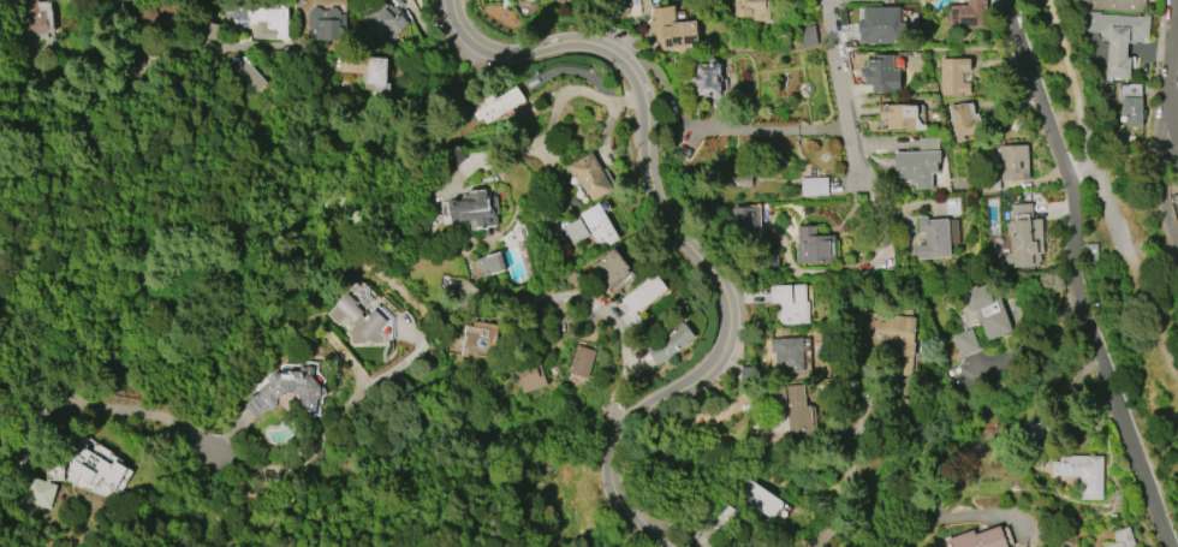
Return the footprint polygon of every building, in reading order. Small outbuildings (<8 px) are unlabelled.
[(49,11),(49,32),(43,32),(43,35),(24,35),(24,19),(23,19),(22,0),(34,0),(34,2),(47,1),(47,11),(49,11)] [(396,32),(410,23),(396,0),(390,0),(360,19),(374,40),(393,28),(396,32)] [(732,16),(733,0),(771,0),(769,23),(754,22),(754,17),(732,16)] [(969,6),(969,0),(987,0),(987,20),(984,20),(984,28),(950,28),(950,6),(969,6)] [(1094,1),(1094,0),(1145,0),(1144,12),(1128,11),(1128,12),(1120,12),(1120,11),(1106,10),(1106,11),(1102,11),(1102,10),(1091,8),(1093,1),(1094,1)] [(263,7),(288,7),(288,24),(287,24),(287,38),(256,37),(256,23),(249,23),(249,16),(246,16),(246,8),(251,8),(251,6),(263,6),(263,7)] [(654,7),(674,6),(676,23),(696,20),(698,48),(685,48),(685,53),(676,54),(674,49),(664,50),(662,42),(656,42),(655,32),(650,34),(649,20),(654,19),(654,7)] [(309,40),(309,25),(308,23),(307,13),(309,12),(309,10),(313,10),(314,7),(320,7),(321,10),(328,10),(328,7),(337,7),(338,11),(340,10),(340,13),(346,13),(347,38),(309,40)] [(899,7),(861,7),(862,44),(904,44),(904,22),(899,22),(899,7)] [(1088,12),(1149,16),(1148,40),(1140,38),(1140,42),(1128,41),(1128,43),(1126,58),(1129,58),(1129,78),(1106,77),(1108,36),(1100,36),(1100,30),(1087,30),(1088,12)] [(798,28),(815,25),(817,46),(801,48),(798,28)] [(899,91),(871,91),(871,84),(864,84),(864,77),(861,77),(861,66),(865,66),(865,60),(876,60),(876,54),(893,54),(893,70),(899,70),(899,91)] [(255,93),(266,82),(243,57),(232,68),(255,93)] [(387,58),(363,57),(362,83),(386,84),(387,58)] [(941,95),(941,59),(970,59),(970,71),(962,71),(962,82),(970,82),(970,95),(941,95)] [(697,64),(720,64),(720,95),(697,95),(697,87),(696,87),(696,73),(697,73),(697,64)] [(1119,83),(1142,83),(1141,126),(1126,126),(1126,117),(1122,115),(1122,101),(1119,101),(1119,83)] [(388,101),(388,85),(376,84),(375,100),(388,101)] [(477,111),(517,85),(525,100),(486,124),(482,118),(477,120),(474,113),(477,111)] [(947,106),(971,102),(974,113),(977,113),(981,130),(963,133),(964,141),(954,142),(952,125),(950,126),(948,119),(950,119),(947,106)] [(879,106),(917,106),(917,117),(920,124),(924,124),(924,130),(911,130),(911,129),(887,129),(887,118),(879,118),(879,106)] [(1009,127),(1016,113),(1025,117),(1018,131),(1009,127)] [(918,137),(936,137),(938,151),(940,151),(940,162),(936,162),(936,172),(930,172),(932,189),(915,189),(915,183),(910,183),(910,182),(897,182),(897,171),(893,171),(893,151),(918,151),(918,137)] [(1001,180),(999,147),(1027,145),(1028,179),(1001,180)] [(591,153),(612,190),(591,202),(581,183),(578,183),(569,166),(591,153)] [(801,178),(827,177),(828,195),(801,196),(801,178)] [(978,179),(1000,178),(1001,191),(980,192),(978,179)] [(496,197),(499,214),(496,214),(498,226),(495,226),(495,225),(488,226),(489,236),(482,237),(478,232),(482,232),(483,226),(477,226),(476,219),(466,220),(465,224),(452,225),(451,214),(444,215),(444,206),(448,204),(451,200),(456,200),(458,202),(471,200),(470,191),(486,189),(487,198),(496,197)] [(597,203),(618,238),(599,250),(578,214),(597,203)] [(1011,250),(1009,221),(1012,221),(1011,204),(1031,203),(1033,219),(1037,219),(1039,239),(1045,238),(1045,246),(1040,248),(1041,264),(1017,266),(1016,249),(1011,250)] [(947,219),(950,256),(917,258),(917,245),(926,244),(924,232),(918,233),(917,218),(928,216),(928,220),(947,219)] [(571,240),(584,240),(584,221),(571,221),(571,240)] [(797,236),(834,236),(834,262),(796,262),(796,243),(797,243),(797,236)] [(587,269),(614,249),(629,268),(626,269),(629,272),(631,270),(636,277),(614,293),(603,279),(595,285),(593,283),(595,280),(587,269)] [(475,258),(500,252),(505,269),(480,277),(475,258)] [(620,299),(655,274),(666,289),(635,313),(643,325),(631,333),(620,317),(629,311),(620,299)] [(355,284),(359,290),(367,290),(367,293),(392,319),(379,332),(383,338),(383,344),(374,344),(368,340),(364,345),(350,344),(350,337),(345,332),(352,326),(345,317),(337,326),(325,314),(355,284)] [(809,323),(779,325),(778,304),(772,305),(771,286),(804,284),(805,301),(808,301),(809,323)] [(986,341),(975,311),(971,313),(970,309),(966,310),(959,291),(975,285),(976,287),(986,284),(992,301),(1000,298),(1013,332),(986,341)] [(912,375),(914,317),(881,316),(880,348),(897,348),(896,375),(912,375)] [(472,322),(496,326),(490,361),(459,356),(464,326),(471,327),(472,322)] [(645,349),(657,366),(695,338),(684,322),(645,349)] [(953,335),(972,328),(980,350),(960,357),(953,335)] [(773,339),(802,337),(803,371),(775,374),(774,353),(771,353),(769,340),(761,341),(760,331),(773,331),(773,339)] [(568,382),(585,386),(595,351),(577,346),(568,382)] [(518,371),(524,393),(546,386),(539,365),(518,371)] [(252,416),(243,405),(260,391),(261,392),(270,385),(269,382),(269,376),(273,373),(291,374),(292,370),(301,371),(302,368),(305,368),(305,367),(313,367),(313,376),(321,386),(323,387),(327,391),(326,393),(322,397),(321,409),(316,408),(316,411),(301,410),(302,399),(298,394),(296,394),(296,392),(284,392),(284,394),(279,398),(278,397),(275,406),(270,410),(268,408),(261,412),(258,410),(252,416)] [(805,406),(804,386),(774,387),(775,406),(785,405),(787,434),(812,432),(811,406),(805,406)] [(79,434),(113,453),(112,456),(121,462),(120,464),(126,468),(113,490),(97,481),(94,487),(78,477),(75,484),(67,480),(66,475),(72,466),(66,463),(71,453),(69,451),(79,434)] [(1102,456),(1101,499),(1079,499),(1079,477),(1059,476),(1059,471),(1051,471),(1051,460),(1059,460),(1059,456),(1102,456)] [(18,500),(49,509),(56,485),(25,476),(18,500)] [(737,500),(774,519),(783,500),(746,481),(737,500)] [(1000,525),(1008,546),(950,546),(947,539),(972,530),(975,534),(1000,525)] [(1135,545),(1128,546),(1104,546),(1117,542),(1113,531),(1129,527),(1135,545)]
